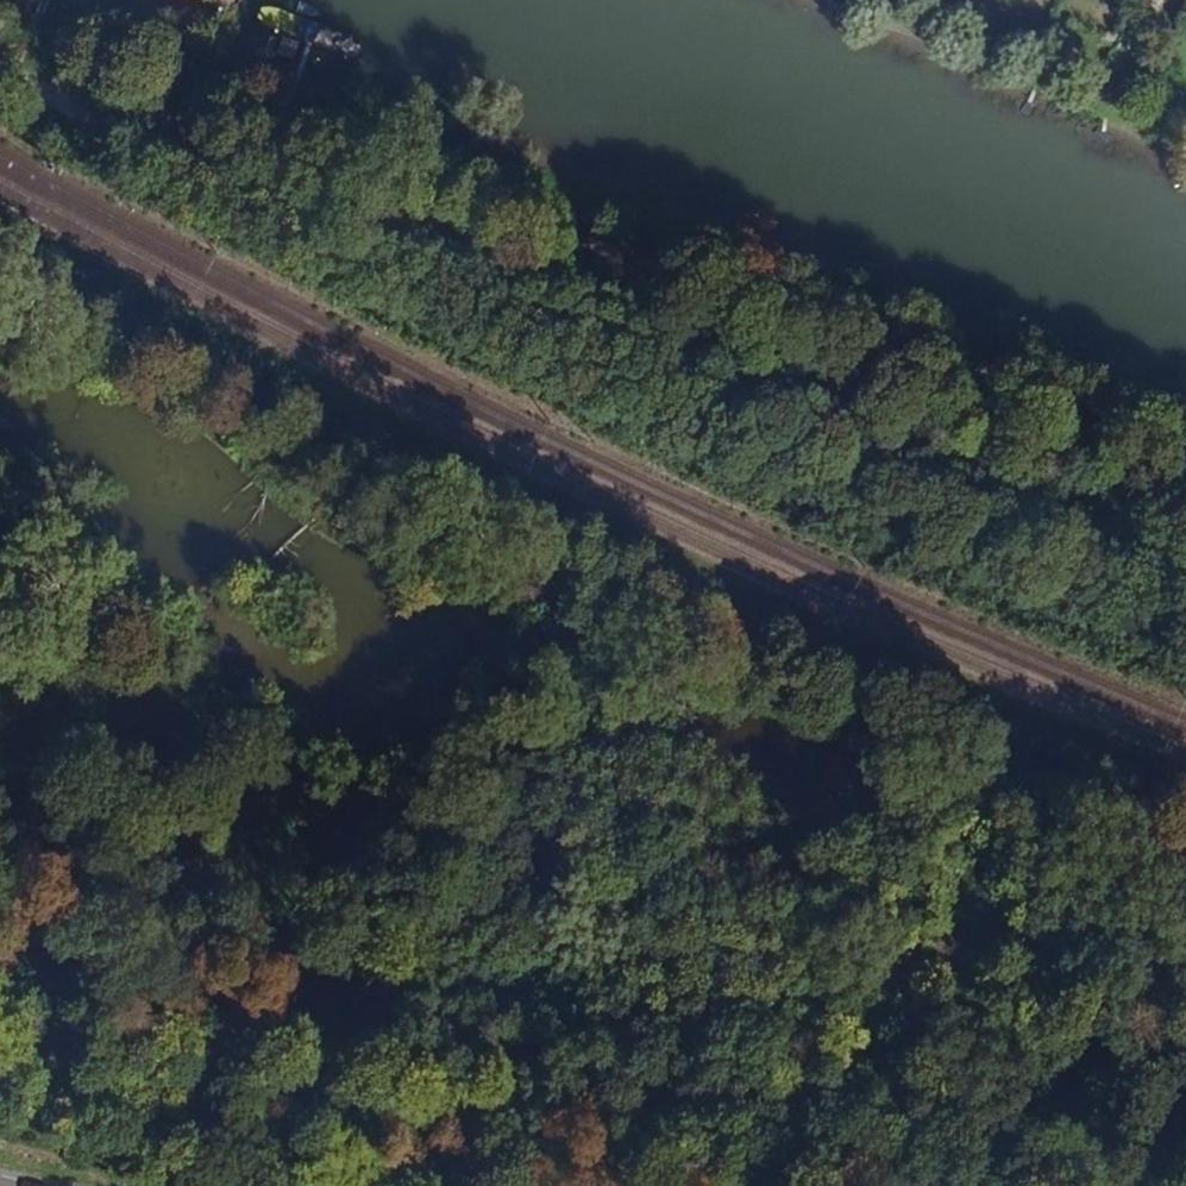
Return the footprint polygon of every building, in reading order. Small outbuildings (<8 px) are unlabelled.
[(281,8),(261,7),(255,20),(264,26),(309,42),(346,56),(362,51),(353,35),(281,8)]
